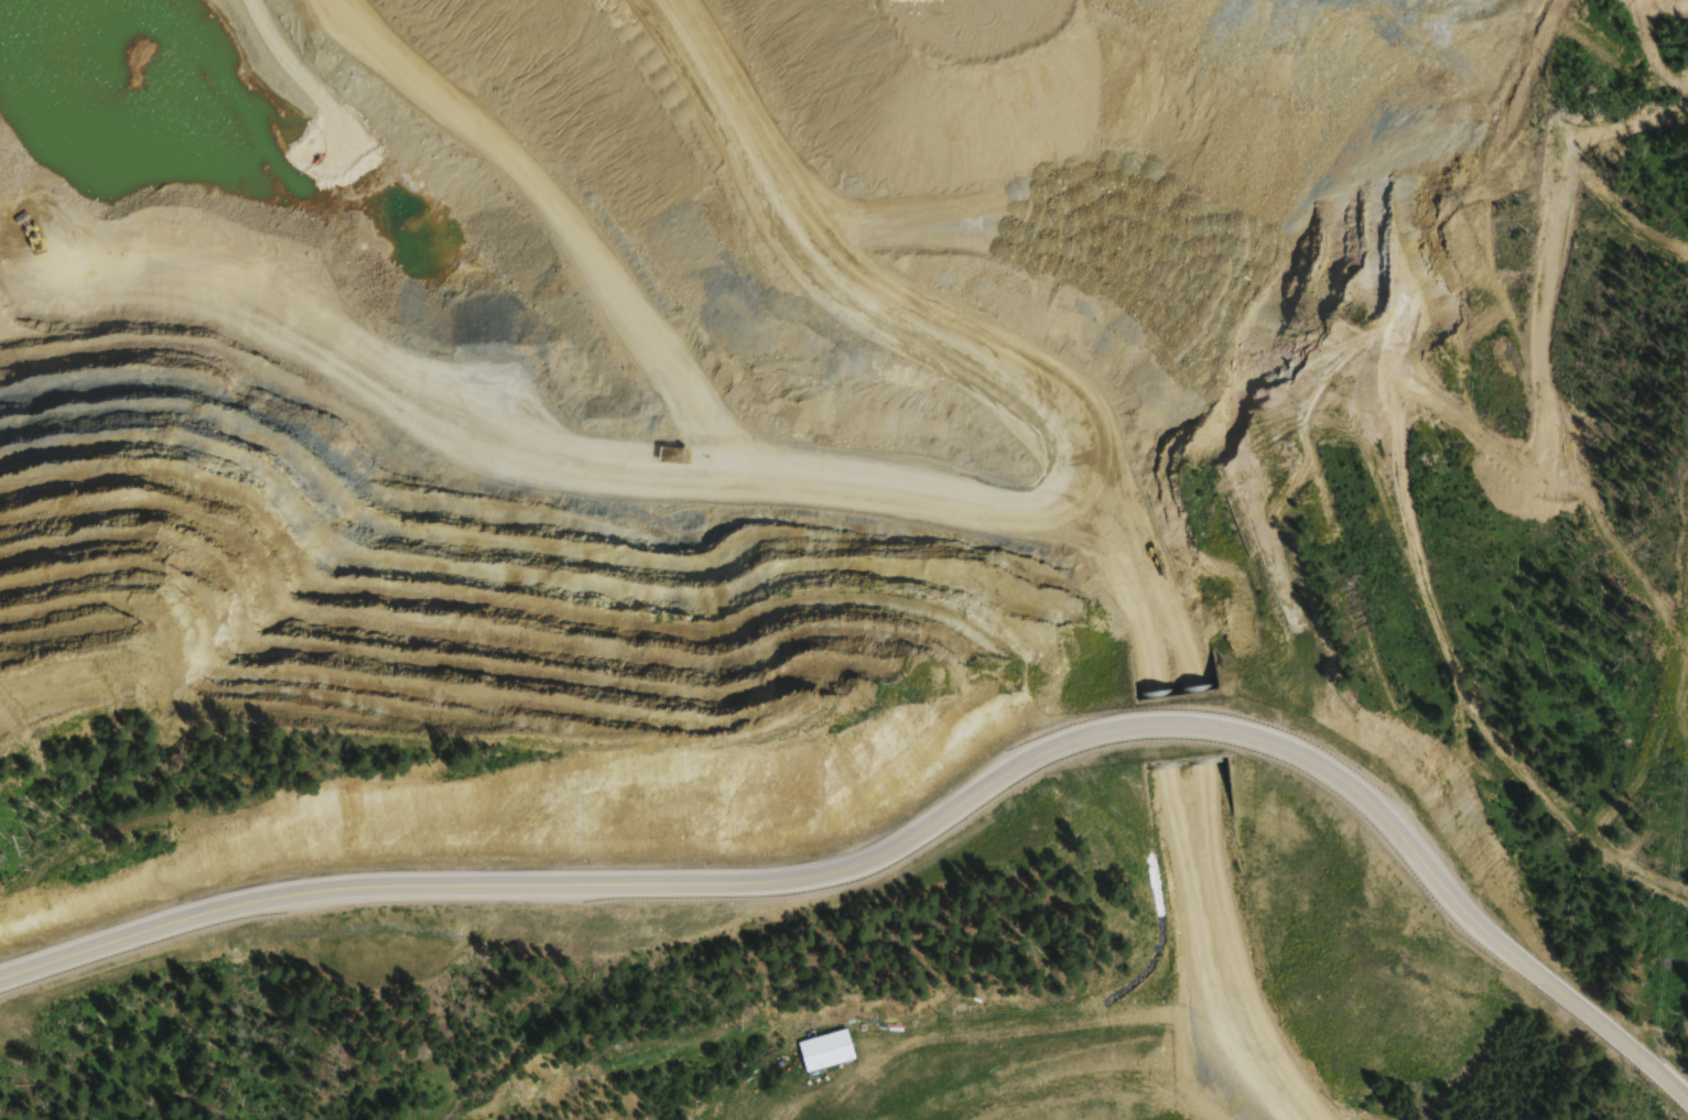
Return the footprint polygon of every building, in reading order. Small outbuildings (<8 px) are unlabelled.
[(797,1042),(804,1074),(854,1062),(847,1031),(797,1042)]
